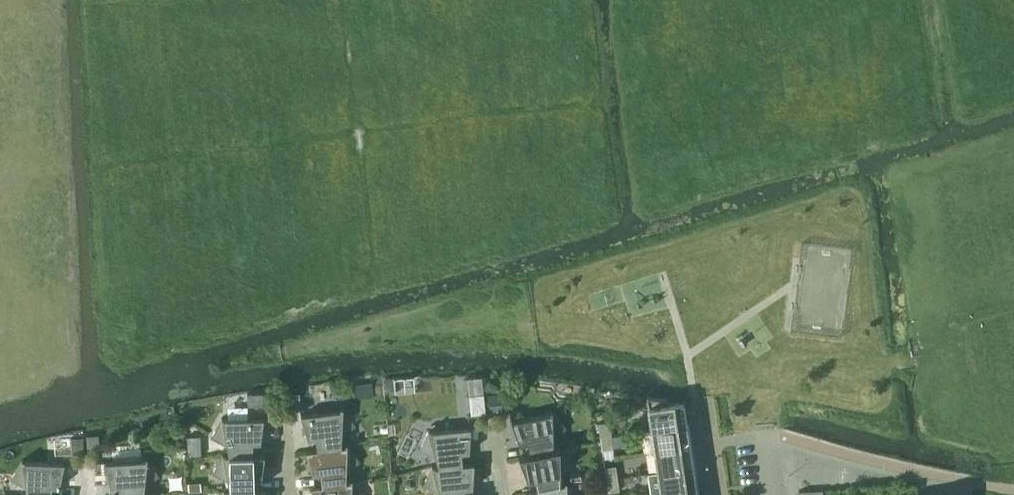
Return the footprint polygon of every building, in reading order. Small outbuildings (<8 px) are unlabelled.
[(359,397),(376,395),(374,381),(358,383),(359,397)] [(290,391),(290,406),(299,405),(298,391),(290,391)] [(262,404),(262,393),(248,393),(248,404),(262,404)] [(502,410),(500,393),(488,395),(490,412),(502,410)] [(651,428),(687,423),(683,401),(668,403),(667,398),(646,395),(651,428)] [(315,437),(317,448),(341,445),(341,434),(355,424),(342,408),(342,407),(340,407),(340,409),(301,414),(308,438),(315,437)] [(527,442),(530,453),(553,449),(553,437),(565,426),(552,411),(552,410),(550,410),(550,413),(511,420),(520,443),(527,442)] [(226,443),(229,454),(253,453),(252,442),(260,441),(263,417),(224,418),(223,416),(221,416),(221,418),(212,435),(226,443)] [(600,436),(611,434),(609,421),(598,422),(600,436)] [(654,450),(690,444),(687,423),(651,428),(642,430),(645,451),(654,450)] [(435,455),(438,466),(462,463),(461,452),(469,451),(470,426),(431,430),(430,428),(428,429),(428,430),(420,448),(435,455)] [(611,434),(600,436),(602,448),(613,447),(611,434)] [(82,452),(82,437),(72,437),(72,452),(82,452)] [(341,445),(317,448),(305,450),(312,473),(320,472),(322,484),(345,481),(346,470),(359,460),(347,444),(347,443),(345,442),(345,445),(341,445)] [(658,471),(693,466),(690,444),(654,450),(658,471)] [(534,477),(537,489),(560,484),(560,473),(573,462),(559,447),(559,445),(557,445),(557,448),(553,449),(530,453),(518,456),(527,479),(534,477)] [(574,446),(560,448),(568,456),(576,449),(574,446)] [(264,453),(253,453),(229,454),(225,454),(224,452),(222,452),(222,454),(213,471),(227,479),(230,490),(254,489),(253,478),(261,477),(264,453)] [(119,494),(137,494),(143,494),(144,483),(158,474),(147,458),(147,456),(145,456),(145,458),(105,461),(111,485),(118,484),(119,494)] [(27,494),(51,494),(52,486),(59,486),(64,462),(24,460),(24,458),(22,458),(22,460),(11,477),(26,485),(27,494)] [(462,463),(438,466),(434,466),(434,464),(431,464),(432,466),(423,484),(439,491),(440,494),(465,494),(465,487),(472,487),(474,462),(462,463)] [(606,479),(617,477),(615,465),(605,466),(606,479)] [(661,492),(696,487),(693,466),(658,471),(661,492)] [(606,479),(608,491),(619,489),(617,477),(606,479)] [(322,484),(310,486),(313,494),(364,494),(352,480),(352,478),(350,478),(350,480),(345,481),(322,484)] [(566,482),(566,481),(564,481),(564,483),(560,484),(537,489),(525,491),(527,494),(578,494),(566,482)]
